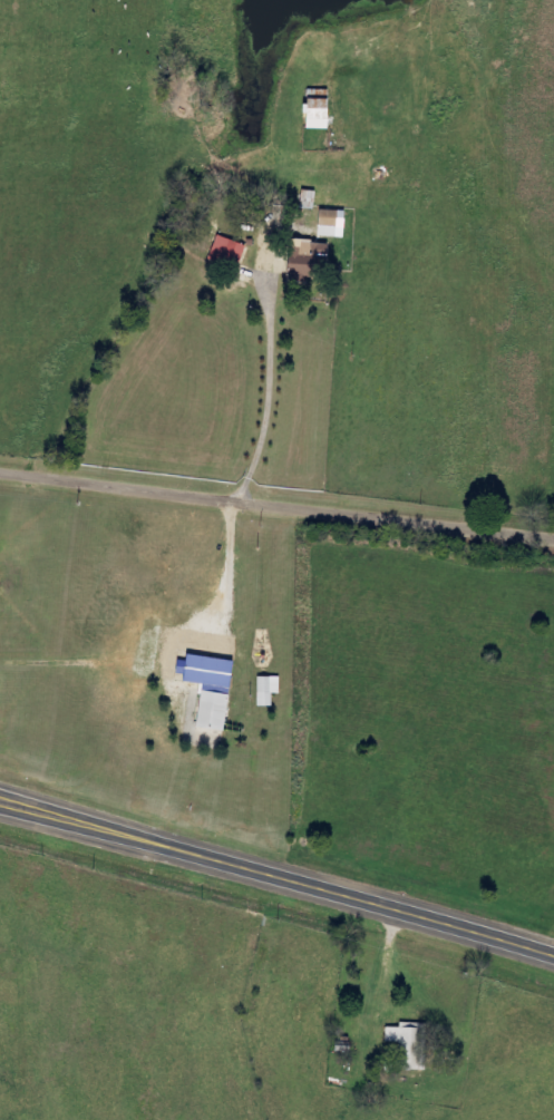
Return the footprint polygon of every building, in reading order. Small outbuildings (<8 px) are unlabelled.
[(328,128),(328,98),(307,98),(307,128),(328,128)] [(302,208),(316,209),(316,190),(303,190),(302,208)] [(319,236),(347,237),(348,211),(320,209),(319,236)] [(247,243),(218,237),(213,261),(241,267),(247,243)] [(308,281),(309,265),(328,266),(329,241),(291,240),(289,280),(308,281)] [(198,727),(226,731),(235,661),(188,654),(184,681),(204,684),(198,727)] [(281,676),(259,677),(260,706),(274,706),(274,693),(282,693),(281,676)] [(428,1070),(428,1023),(400,1023),(400,1028),(388,1027),(388,1041),(400,1041),(400,1070),(428,1070)]
